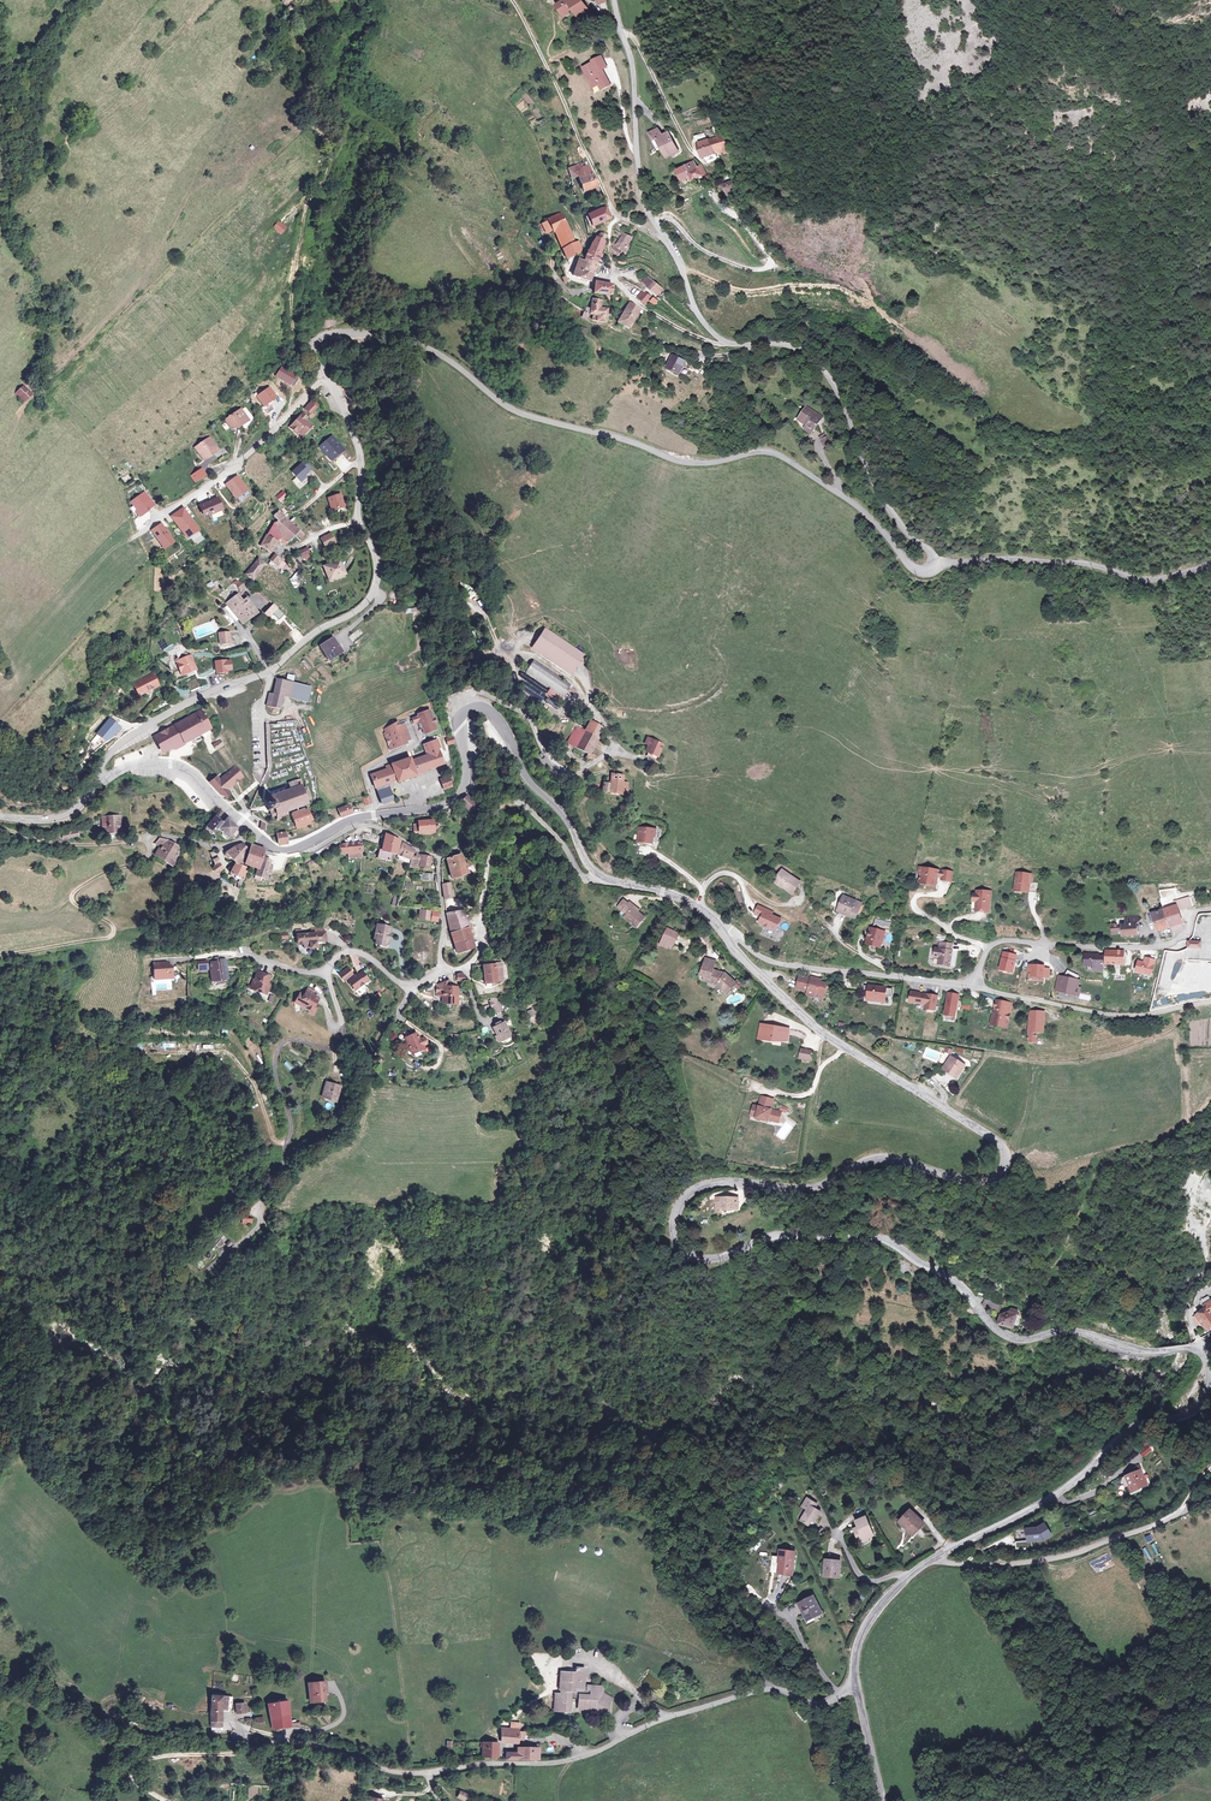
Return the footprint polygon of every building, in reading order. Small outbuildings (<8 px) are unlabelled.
[(555,7),(565,20),(573,14),(579,22),(591,12),(581,0),(564,0),(555,7)] [(593,64),(584,69),(596,93),(610,86),(603,71),(609,68),(603,55),(592,61),(593,64)] [(659,126),(647,132),(657,151),(662,148),(668,159),(682,152),(669,128),(662,132),(659,126)] [(704,132),(694,136),(704,160),(732,148),(725,132),(707,140),(704,132)] [(694,162),(684,167),(692,185),(708,177),(703,166),(697,169),(694,162)] [(581,166),(565,171),(569,184),(579,181),(583,194),(597,190),(589,166),(581,168),(581,166)] [(733,181),(722,185),(728,199),(739,195),(733,181)] [(600,209),(605,218),(611,216),(606,206),(600,209)] [(600,209),(584,218),(589,227),(605,218),(600,209)] [(554,234),(559,232),(568,246),(565,248),(571,259),(582,253),(586,246),(583,240),(577,243),(561,216),(547,223),(554,234)] [(279,221),(273,228),(282,236),(288,229),(279,221)] [(582,258),(575,275),(593,280),(598,260),(604,237),(597,235),(593,240),(588,261),(582,258)] [(630,240),(621,236),(616,248),(627,253),(630,240)] [(650,280),(653,274),(648,271),(644,277),(650,280)] [(665,281),(653,274),(650,280),(649,280),(661,288),(665,281)] [(614,287),(596,286),(595,297),(605,298),(614,307),(620,308),(620,299),(614,298),(614,299),(613,299),(614,287)] [(664,296),(649,287),(645,294),(656,301),(658,298),(662,300),(664,296)] [(606,304),(594,302),(591,315),(594,316),(594,320),(609,325),(612,313),(605,311),(606,304)] [(642,314),(629,307),(622,323),(633,329),(642,314)] [(580,318),(587,320),(589,314),(583,311),(580,318)] [(580,326),(578,333),(585,335),(587,329),(580,326)] [(689,361),(674,355),(667,370),(682,376),(689,361)] [(35,397),(23,385),(14,394),(25,406),(35,397)] [(314,409),(309,404),(302,410),(308,416),(314,409)] [(243,418),(235,406),(220,416),(227,426),(236,420),(237,422),(243,418)] [(824,418),(807,408),(799,423),(806,427),(803,432),(813,438),(824,418)] [(291,422),(287,427),(294,435),(296,433),(299,437),(309,427),(303,420),(304,419),(300,414),(294,420),(295,422),(293,424),(291,422)] [(825,432),(818,436),(825,448),(832,444),(825,432)] [(343,449),(331,435),(319,446),(331,459),(343,449)] [(213,447),(206,437),(201,440),(200,437),(190,444),(194,450),(197,448),(200,453),(207,448),(208,451),(213,447)] [(198,457),(208,451),(207,448),(200,453),(197,448),(194,450),(198,457)] [(303,460),(290,470),(300,481),(306,476),(303,473),(310,468),(303,460)] [(121,477),(123,483),(131,479),(129,474),(121,477)] [(236,476),(224,483),(234,497),(245,489),(236,476)] [(154,505),(144,491),(130,500),(137,509),(134,511),(138,516),(154,505)] [(286,496),(281,491),(275,497),(279,501),(286,496)] [(340,493),(327,497),(331,510),(344,506),(340,493)] [(217,497),(197,505),(202,515),(207,513),(208,515),(222,509),(217,497)] [(182,507),(170,515),(185,537),(197,528),(182,507)] [(299,534),(277,508),(270,514),(274,520),(254,539),(261,548),(274,537),(281,544),(291,535),(294,538),(299,534)] [(161,523),(150,530),(162,548),(172,541),(161,523)] [(195,544),(204,540),(200,532),(191,536),(195,544)] [(331,533),(320,538),(324,546),(334,541),(331,533)] [(303,552),(298,547),(290,553),(294,559),(303,552)] [(266,556),(265,555),(260,559),(265,566),(271,562),(266,556)] [(334,555),(318,562),(321,570),(325,568),(327,575),(340,569),(334,555)] [(296,585),(303,575),(296,570),(289,581),(296,585)] [(245,576),(242,578),(246,587),(254,585),(251,578),(247,579),(245,576)] [(238,578),(233,582),(240,590),(245,586),(238,578)] [(208,589),(214,584),(210,580),(205,585),(208,589)] [(238,596),(225,605),(242,627),(259,614),(247,598),(242,602),(238,596)] [(275,605),(269,597),(264,601),(271,609),(275,605)] [(283,614),(279,609),(272,616),(276,620),(283,614)] [(583,653),(545,628),(535,643),(573,668),(583,653)] [(351,640),(361,635),(358,630),(349,636),(351,640)] [(231,632),(219,633),(219,648),(232,647),(231,632)] [(326,632),(312,641),(323,655),(329,651),(328,649),(334,644),(326,632)] [(573,668),(535,643),(532,648),(570,672),(573,668)] [(191,656),(176,662),(183,678),(198,672),(191,656)] [(571,684),(532,660),(524,671),(550,688),(563,697),(571,684)] [(160,687),(154,674),(132,685),(138,697),(160,687)] [(288,687),(288,679),(273,679),(272,695),(267,695),(266,707),(280,708),(282,694),(281,688),(288,687)] [(301,679),(288,679),(288,687),(281,688),(282,694),(301,693),(301,679)] [(559,701),(563,697),(550,688),(546,693),(559,701)] [(419,704),(416,705),(420,716),(423,715),(425,722),(427,721),(427,722),(432,721),(432,722),(441,718),(432,695),(423,699),(423,700),(418,702),(419,704)] [(400,714),(398,710),(385,717),(387,721),(385,722),(387,727),(388,727),(390,731),(389,732),(391,737),(402,733),(401,731),(405,729),(400,714)] [(212,729),(201,711),(151,740),(162,759),(192,741),(201,736),(212,729)] [(405,712),(400,714),(405,729),(411,727),(405,712)] [(117,725),(109,718),(96,732),(104,740),(117,725)] [(606,732),(590,724),(585,735),(573,729),(565,745),(592,759),(606,732)] [(389,758),(373,763),(377,775),(395,769),(397,772),(417,765),(416,761),(444,751),(439,736),(441,735),(438,727),(425,732),(428,740),(430,739),(432,742),(412,749),(411,746),(388,755),(389,758)] [(203,740),(201,736),(192,741),(194,745),(203,740)] [(667,746),(648,737),(644,746),(649,748),(645,757),(659,763),(667,746)] [(212,745),(216,751),(224,746),(220,740),(212,745)] [(451,764),(445,767),(447,775),(454,773),(451,764)] [(242,777),(233,768),(222,781),(220,783),(216,780),(211,785),(228,799),(232,794),(229,791),(231,789),(237,782),(242,777)] [(440,771),(429,775),(433,787),(444,783),(440,771)] [(625,776),(611,774),(610,785),(604,784),(603,794),(628,797),(629,784),(624,783),(625,776)] [(267,807),(270,815),(305,802),(303,798),(309,795),(306,786),(302,787),(298,777),(287,781),(289,788),(263,797),(266,805),(267,807)] [(367,786),(360,789),(363,797),(370,794),(367,786)] [(383,788),(377,790),(380,803),(387,801),(383,788)] [(346,807),(342,795),(331,799),(334,811),(346,807)] [(475,807),(467,799),(461,805),(469,814),(475,807)] [(308,811),(305,805),(288,811),(292,822),(313,814),(311,810),(308,811)] [(211,834),(217,828),(227,838),(238,827),(227,815),(221,821),(214,814),(203,825),(211,834)] [(122,837),(122,816),(101,816),(101,837),(122,837)] [(435,823),(414,824),(414,837),(435,836),(435,823)] [(659,828),(638,827),(638,846),(658,847),(659,828)] [(76,828),(60,831),(61,839),(78,836),(76,828)] [(283,830),(273,831),(274,844),(284,843),(283,830)] [(430,872),(432,859),(419,856),(400,844),(386,834),(381,853),(377,861),(390,864),(393,858),(410,864),(408,871),(430,872)] [(180,849),(159,839),(150,856),(172,867),(180,849)] [(361,839),(337,842),(338,858),(362,856),(361,839)] [(266,887),(273,866),(264,862),(267,853),(251,849),(250,853),(243,847),(225,854),(234,868),(230,880),(245,887),(248,874),(256,876),(255,883),(266,887)] [(470,878),(463,856),(447,861),(453,883),(470,878)] [(227,873),(219,858),(213,861),(217,869),(213,871),(217,879),(227,873)] [(953,873),(920,870),(918,890),(938,892),(940,880),(953,882),(953,873)] [(802,883),(783,871),(775,885),(794,897),(802,883)] [(1032,896),(1034,876),(1017,874),(1015,895),(1032,896)] [(453,885),(442,886),(443,899),(453,898),(453,885)] [(992,917),(993,892),(976,891),(976,895),(973,895),(972,905),(976,905),(976,916),(992,917)] [(864,904),(843,894),(835,912),(856,921),(864,904)] [(1193,906),(1189,896),(1174,902),(1175,904),(1150,913),(1155,931),(1159,930),(1170,927),(1171,930),(1175,928),(1174,925),(1180,923),(1182,922),(1178,911),(1193,906)] [(649,919),(627,899),(615,912),(637,932),(649,919)] [(758,906),(755,913),(761,915),(758,923),(776,930),(781,918),(772,914),(773,911),(758,906)] [(465,908),(447,912),(459,958),(476,954),(465,908)] [(432,913),(422,912),(420,924),(430,925),(432,913)] [(1141,939),(1139,917),(1124,918),(1125,929),(1123,929),(1124,941),(1141,939)] [(873,925),(889,929),(891,922),(875,918),(873,925)] [(391,929),(374,926),(370,947),(388,950),(391,929)] [(772,939),(775,931),(764,927),(761,935),(772,939)] [(1171,930),(1170,927),(1159,930),(1162,939),(1173,936),(1171,930)] [(681,935),(666,928),(659,946),(673,952),(681,935)] [(888,933),(870,928),(865,947),(883,952),(888,933)] [(1118,929),(1109,930),(1110,937),(1119,936),(1118,929)] [(288,933),(278,934),(279,942),(288,941),(288,933)] [(328,944),(327,933),(297,935),(298,949),(308,948),(309,953),(317,952),(316,944),(328,944)] [(952,967),(955,944),(938,942),(937,948),(933,947),(931,960),(941,962),(941,966),(952,967)] [(1125,967),(1126,952),(1106,951),(1106,957),(1087,956),(1086,969),(1086,975),(1104,976),(1105,966),(1125,967)] [(1016,954),(1003,952),(999,969),(1013,971),(1016,954)] [(1155,959),(1145,956),(1144,962),(1138,960),(1135,971),(1151,974),(1155,959)] [(717,962),(705,958),(700,980),(717,987),(729,997),(739,985),(726,974),(716,971),(717,962)] [(229,985),(225,959),(195,963),(197,976),(209,974),(211,988),(229,985)] [(155,978),(173,978),(173,961),(154,962),(155,978)] [(1208,963),(1208,964),(1201,964),(1201,968),(1204,968),(1203,981),(1206,981),(1207,969),(1207,975),(1210,975),(1210,963),(1208,963)] [(1044,965),(1028,964),(1028,971),(1031,971),(1030,976),(1049,976),(1050,968),(1044,968),(1044,965)] [(506,968),(472,966),(472,983),(487,992),(498,991),(508,985),(506,968)] [(372,982),(363,970),(354,976),(348,969),(339,976),(344,982),(346,981),(356,994),(372,982)] [(1064,977),(1057,975),(1054,990),(1080,995),(1081,987),(1078,986),(1079,979),(1076,979),(1077,974),(1068,970),(1064,977)] [(273,977),(256,972),(250,992),(267,998),(273,977)] [(464,974),(455,974),(455,983),(464,983),(464,974)] [(826,1002),(829,985),(823,984),(823,979),(811,977),(810,980),(799,979),(797,990),(809,992),(808,999),(826,1002)] [(445,984),(434,985),(435,1000),(440,1000),(441,1010),(459,1009),(458,990),(445,991),(445,984)] [(895,991),(866,986),(863,1002),(892,1006),(895,991)] [(314,992),(306,988),(303,995),(298,993),(292,1006),(313,1015),(320,999),(312,996),(314,992)] [(939,1016),(942,997),(912,993),(910,1007),(928,1010),(927,1014),(939,1016)] [(957,1001),(947,1000),(945,1014),(955,1016),(957,1001)] [(1014,1004),(996,1001),(991,1029),(1009,1031),(1014,1004)] [(525,1010),(527,1017),(534,1015),(532,1008),(525,1010)] [(1047,1036),(1048,1014),(1031,1012),(1028,1048),(1039,1048),(1040,1036),(1047,1036)] [(512,1040),(503,1024),(490,1030),(499,1047),(512,1040)] [(791,1029),(760,1024),(757,1039),(788,1044),(791,1029)] [(417,1034),(402,1041),(410,1059),(427,1052),(425,1048),(428,1046),(425,1038),(420,1040),(417,1034)] [(954,1051),(948,1048),(945,1055),(951,1057),(954,1051)] [(813,1053),(802,1052),(801,1062),(811,1064),(813,1053)] [(967,1069),(950,1058),(942,1071),(959,1082),(967,1069)] [(344,1086),(325,1080),(320,1095),(339,1101),(344,1086)] [(773,1111),(775,1099),(760,1096),(758,1106),(753,1105),(750,1120),(779,1126),(782,1113),(773,1111)] [(741,1210),(741,1194),(716,1194),(717,1210),(741,1210)] [(255,1211),(240,1210),(240,1218),(255,1219),(255,1211)] [(1195,1314),(1207,1334),(1210,1332),(1210,1295),(1191,1306),(1195,1314)] [(984,1298),(982,1305),(998,1310),(1001,1304),(984,1298)] [(1027,1327),(1030,1306),(1023,1305),(1006,1303),(1003,1324),(1027,1327)] [(1148,1486),(1142,1469),(1123,1476),(1129,1493),(1148,1486)] [(827,1505),(806,1494),(800,1504),(807,1508),(800,1520),(814,1528),(827,1505)] [(926,1525),(910,1508),(897,1521),(913,1537),(926,1525)] [(877,1538),(867,1515),(855,1520),(857,1525),(852,1527),(859,1545),(877,1538)] [(1048,1524),(1024,1526),(1026,1542),(1050,1540),(1048,1524)] [(798,1550),(778,1548),(775,1573),(795,1575),(798,1550)] [(841,1561),(825,1558),(822,1576),(839,1578),(841,1561)] [(816,1594),(797,1603),(806,1623),(824,1614),(816,1594)] [(576,1671),(559,1670),(558,1687),(561,1688),(560,1693),(553,1691),(552,1710),(576,1710),(596,1711),(605,1715),(615,1699),(603,1689),(603,1684),(586,1683),(586,1667),(577,1666),(576,1671)] [(326,1681),(308,1682),(309,1703),(327,1702),(326,1681)] [(231,1695),(211,1694),(210,1725),(223,1726),(224,1710),(230,1710),(231,1695)] [(288,1700),(267,1703),(271,1730),(292,1727),(288,1700)] [(246,1702),(235,1704),(237,1715),(247,1714),(246,1702)] [(510,1728),(499,1727),(498,1742),(524,1744),(525,1732),(526,1720),(510,1719),(510,1728)] [(500,1743),(483,1742),(482,1755),(499,1757),(500,1743)] [(540,1760),(541,1747),(517,1746),(517,1752),(507,1751),(507,1760),(540,1760)] [(465,1800),(468,1794),(459,1790),(456,1797),(465,1800)]
